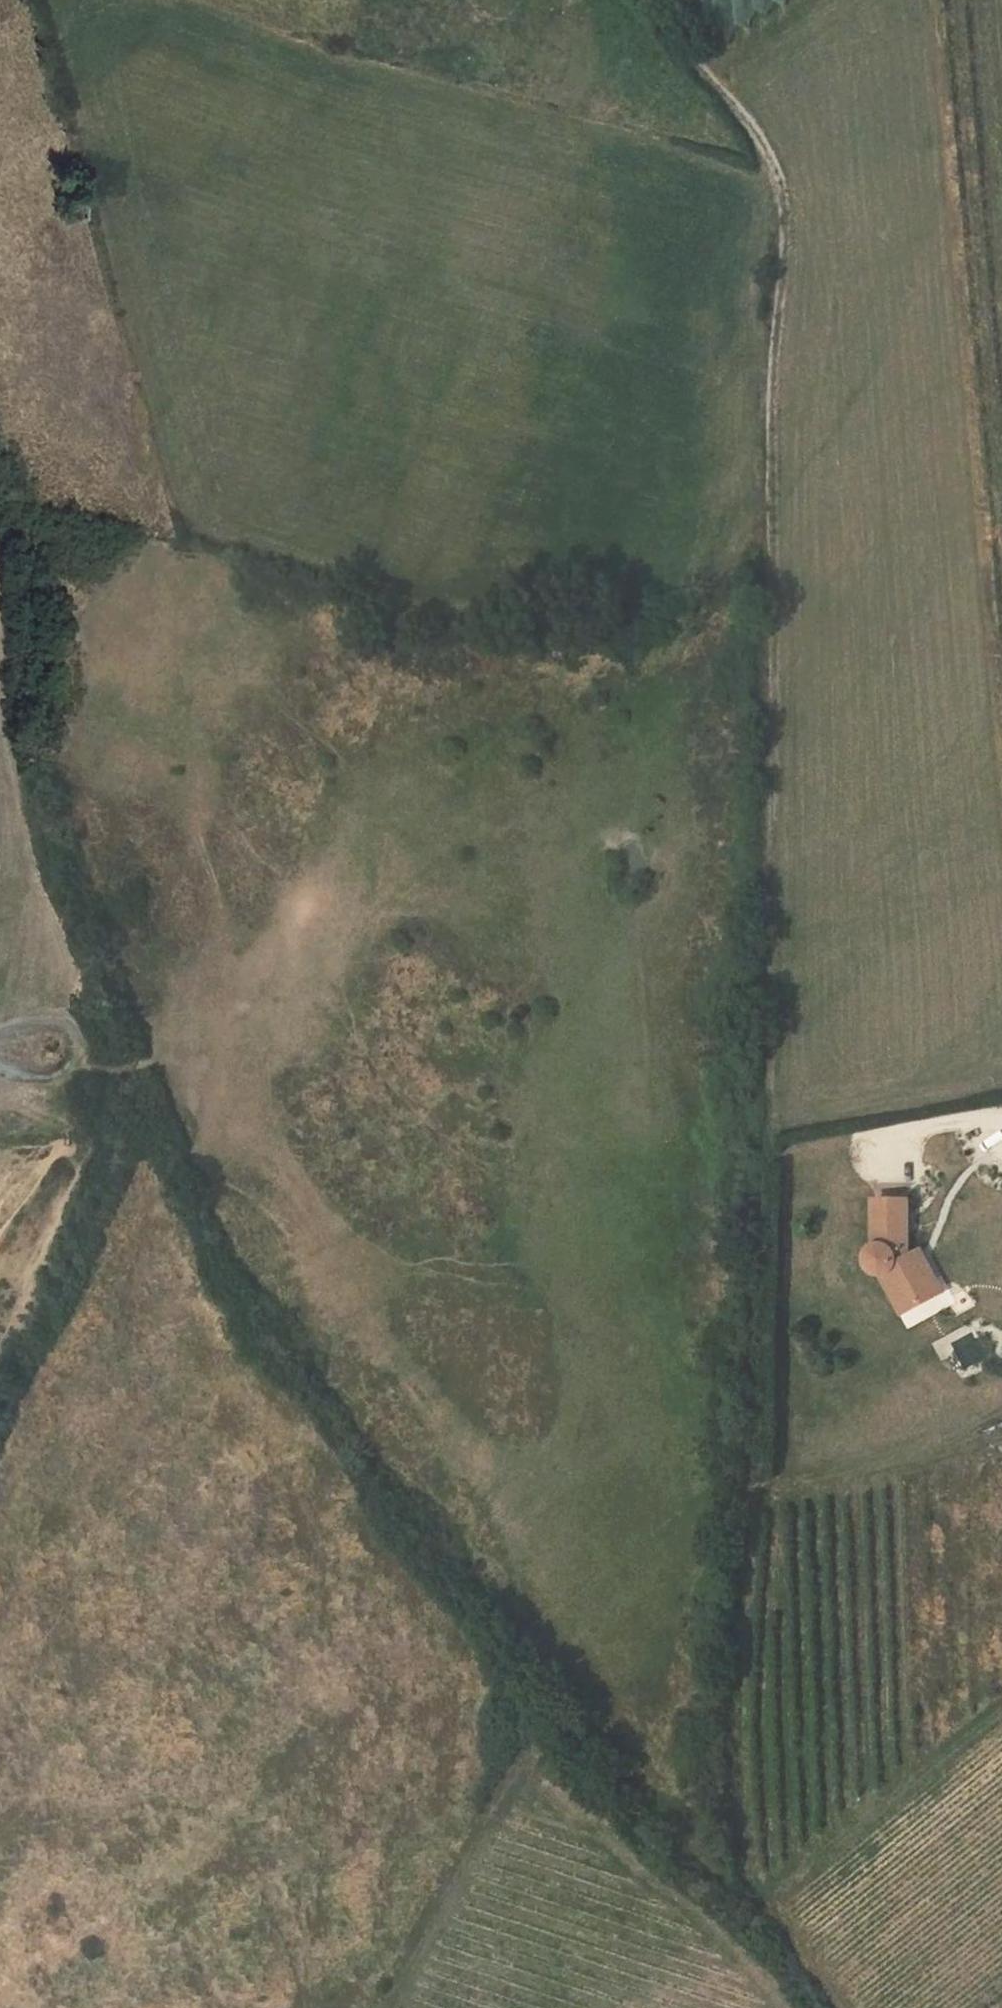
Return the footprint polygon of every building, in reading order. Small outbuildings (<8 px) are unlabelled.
[(908,1199),(874,1197),(870,1244),(869,1244),(869,1245),(868,1245),(867,1246),(866,1247),(866,1248),(865,1248),(865,1249),(864,1250),(864,1251),(864,1252),(864,1253),(863,1254),(863,1255),(863,1256),(863,1257),(863,1258),(864,1259),(864,1260),(864,1261),(865,1262),(865,1263),(866,1264),(867,1265),(868,1266),(868,1267),(869,1267),(870,1268),(871,1268),(872,1268),(873,1269),(874,1269),(875,1269),(876,1270),(877,1270),(878,1269),(879,1269),(880,1269),(881,1269),(882,1269),(896,1295),(913,1301),(926,1294),(921,1283),(932,1277),(925,1263),(915,1260),(908,1263),(905,1255),(908,1199)] [(932,1277),(921,1283),(926,1294),(937,1288),(932,1277)] [(913,1301),(896,1295),(902,1306),(913,1301)]
